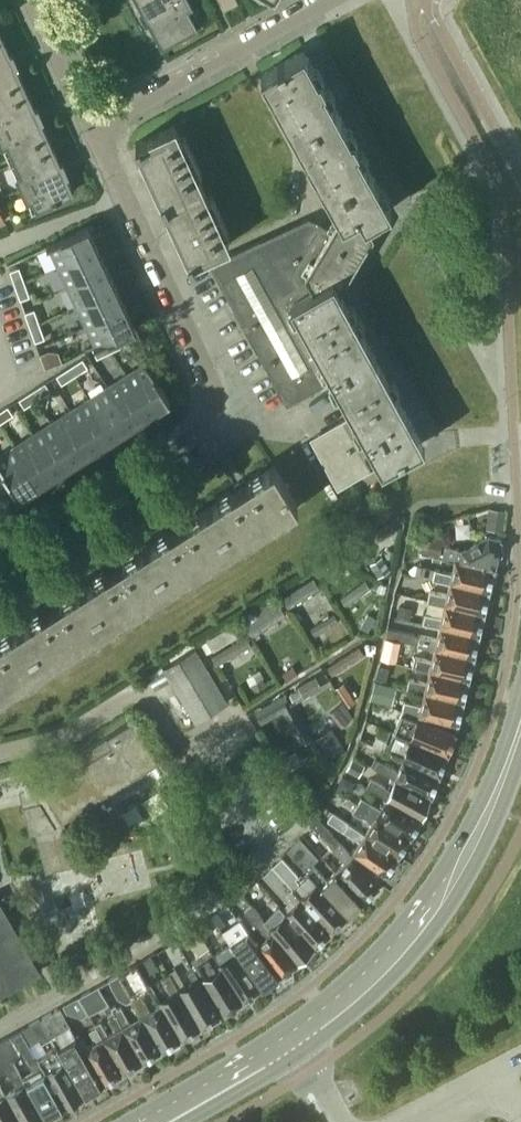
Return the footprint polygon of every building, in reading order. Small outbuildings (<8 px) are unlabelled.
[(162,43),(197,24),(201,21),(190,0),(139,0),(143,7),(140,9),(146,20),(149,18),(162,43)] [(224,10),(237,2),(236,0),(219,0),(224,10)] [(15,64),(17,63),(12,52),(10,53),(0,31),(0,94),(24,83),(15,64)] [(261,72),(294,133),(337,110),(304,49),(261,72)] [(8,155),(48,137),(40,119),(43,118),(37,106),(35,107),(24,83),(0,94),(0,138),(8,155)] [(371,171),(337,110),(294,133),(328,194),(371,171)] [(136,141),(163,201),(201,184),(173,123),(139,139),(136,141)] [(60,162),(48,137),(8,155),(32,209),(37,207),(38,207),(73,190),(65,173),(68,172),(62,161),(60,162)] [(328,194),(340,216),(366,220),(391,208),(371,171),(328,194)] [(228,243),(201,184),(163,201),(191,261),(228,243)] [(374,232),(366,220),(340,216),(330,232),(314,220),(264,243),(286,285),(311,332),(334,377),(376,353),(341,289),(374,232)] [(48,245),(57,264),(98,245),(88,225),(7,263),(8,264),(47,245),(47,246),(48,245)] [(211,263),(236,308),(286,285),(264,243),(263,244),(260,240),(211,263)] [(57,264),(67,285),(107,266),(98,245),(57,264)] [(25,281),(19,266),(10,270),(15,284),(25,281)] [(67,285),(76,305),(117,286),(107,266),(67,285)] [(15,284),(20,299),(30,296),(25,281),(15,284)] [(261,355),(311,332),(286,285),(236,308),(261,355)] [(76,305),(86,325),(126,306),(117,286),(76,305)] [(136,327),(126,306),(86,325),(95,344),(94,345),(94,346),(136,327)] [(39,323),(34,308),(25,311),(30,326),(39,323)] [(44,338),(39,323),(30,326),(35,341),(44,338)] [(287,402),(334,377),(311,332),(261,355),(287,402)] [(125,344),(121,335),(107,342),(111,351),(125,344)] [(98,357),(111,351),(107,342),(93,348),(98,357)] [(54,364),(48,350),(40,353),(45,367),(54,364)] [(87,367),(82,358),(69,367),(75,375),(87,367)] [(144,361),(127,372),(151,410),(170,398),(145,360),(144,360),(144,361)] [(62,383),(75,375),(69,367),(57,375),(62,383)] [(127,372),(108,385),(132,422),(151,410),(127,372)] [(50,390),(45,382),(32,390),(37,398),(50,390)] [(108,385),(89,397),(113,434),(132,422),(108,385)] [(37,398),(32,390),(20,398),(25,407),(37,398)] [(425,443),(424,441),(396,391),(354,414),(330,427),(331,431),(314,440),(339,485),(348,480),(380,462),(383,467),(425,443)] [(89,397),(70,408),(94,446),(113,434),(89,397)] [(7,406),(0,411),(0,422),(13,414),(7,406)] [(70,408),(51,421),(75,458),(94,446),(70,408)] [(51,421),(33,432),(57,470),(75,458),(51,421)] [(33,432),(14,445),(38,482),(57,470),(33,432)] [(38,482),(14,445),(0,453),(0,465),(19,494),(38,482)] [(236,488),(209,504),(233,543),(298,502),(274,464),(246,481),(244,477),(233,484),(236,488)] [(11,499),(10,499),(15,496),(8,486),(0,491),(0,506),(11,499)] [(173,527),(149,542),(173,580),(233,543),(209,504),(183,521),(181,517),(170,524),(173,527)] [(490,507),(486,527),(502,530),(505,510),(490,507)] [(390,521),(366,535),(372,543),(395,529),(390,521)] [(419,551),(439,555),(443,538),(422,534),(419,551)] [(444,555),(445,555),(458,558),(496,567),(503,537),(490,534),(464,548),(447,544),(444,555)] [(347,547),(352,555),(372,543),(366,535),(347,547)] [(110,567),(83,584),(107,622),(173,580),(149,542),(120,560),(118,557),(107,563),(110,567)] [(382,555),(371,562),(378,574),(390,567),(382,555)] [(436,577),(453,581),(490,590),(496,567),(458,558),(445,555),(442,570),(437,569),(436,577)] [(344,559),(325,571),(330,578),(349,567),(344,559)] [(416,573),(432,577),(434,568),(418,564),(416,573)] [(320,585),(313,575),(282,594),(289,605),(320,585)] [(371,585),(366,578),(340,596),(346,603),(371,585)] [(372,591),(385,593),(387,583),(375,580),(372,591)] [(485,612),(490,590),(453,581),(449,593),(432,589),(430,598),(432,599),(447,602),(485,612)] [(47,607),(19,624),(43,662),(107,622),(83,584),(57,600),(55,596),(44,603),(47,607)] [(277,604),(271,595),(241,615),(253,634),(286,613),(279,602),(277,604)] [(425,621),(442,625),(480,634),(485,612),(447,602),(432,599),(429,612),(427,612),(425,621)] [(412,607),(399,604),(397,615),(410,618),(412,607)] [(334,612),(311,626),(316,634),(317,634),(319,638),(324,635),(322,631),(339,621),(334,612)] [(362,629),(369,631),(371,623),(365,621),(362,629)] [(207,638),(213,648),(240,632),(233,622),(207,638)] [(43,662),(19,624),(0,636),(0,689),(43,662)] [(475,655),(480,634),(442,625),(439,638),(422,633),(420,642),(436,647),(475,655)] [(388,627),(387,635),(418,642),(419,634),(388,627)] [(251,643),(246,634),(212,654),(217,663),(251,643)] [(400,641),(385,637),(381,657),(395,660),(400,641)] [(364,651),(365,652),(375,653),(377,643),(365,641),(364,651)] [(327,663),(333,673),(365,652),(364,651),(359,643),(327,663)] [(415,664),(432,668),(469,677),(475,655),(436,647),(433,659),(417,655),(415,664)] [(163,668),(195,721),(228,701),(196,648),(163,668)] [(169,679),(159,662),(145,671),(155,688),(169,679)] [(379,664),(376,676),(387,678),(390,667),(379,664)] [(464,699),(469,677),(432,668),(428,682),(410,678),(408,687),(425,690),(464,699)] [(316,674),(298,684),(300,687),(304,695),(322,685),(316,674)] [(262,676),(251,683),(255,690),(266,683),(262,676)] [(375,680),(371,698),(389,703),(393,685),(375,680)] [(353,686),(349,689),(344,681),(336,686),(349,704),(356,699),(351,692),(355,690),(353,686)] [(290,693),(295,701),(305,696),(304,695),(300,687),(290,693)] [(403,711),(406,712),(414,715),(423,718),(425,713),(459,721),(464,699),(425,690),(423,704),(406,698),(403,711)] [(311,736),(285,693),(255,710),(262,722),(282,710),(301,742),(311,736)] [(328,715),(332,720),(335,718),(341,725),(349,719),(338,705),(330,711),(331,713),(328,715)] [(456,731),(423,718),(414,715),(406,712),(399,731),(449,752),(456,731)] [(61,820),(76,811),(158,760),(133,718),(28,783),(24,777),(21,778),(27,787),(21,791),(24,801),(33,830),(43,870),(57,865),(57,867),(73,863),(61,820)] [(373,743),(406,758),(442,774),(449,752),(399,731),(395,743),(376,735),(373,743)] [(331,757),(340,751),(335,743),(326,750),(331,757)] [(435,796),(442,774),(406,758),(402,769),(356,749),(352,756),(379,768),(395,776),(435,796)] [(301,760),(295,750),(279,760),(285,769),(301,760)] [(347,768),(359,775),(365,763),(353,757),(347,768)] [(356,780),(343,774),(338,785),(351,791),(356,780)] [(366,786),(393,798),(427,817),(428,816),(435,796),(395,776),(393,781),(399,784),(397,789),(370,777),(366,786)] [(414,836),(427,817),(393,798),(384,810),(362,795),(357,803),(414,836)] [(375,823),(367,833),(401,855),(414,836),(357,803),(354,807),(375,823)] [(401,855),(367,833),(334,811),(328,820),(360,842),(354,850),(387,874),(401,855)] [(347,860),(337,869),(364,898),(381,882),(333,834),(317,819),(311,825),(327,840),(347,860)] [(310,871),(322,884),(349,914),(364,898),(337,869),(328,878),(316,864),(313,861),(319,855),(300,837),(288,849),(310,871)] [(272,865),(306,900),(331,930),(349,914),(322,884),(310,871),(300,880),(290,867),(280,857),(272,865)] [(315,946),(331,930),(306,900),(272,865),(265,872),(299,907),(289,916),(315,946)] [(33,890),(36,900),(44,898),(42,888),(33,890)] [(252,903),(274,931),(299,962),(315,946),(289,916),(280,925),(257,899),(252,903)] [(40,971),(0,902),(0,994),(40,971)] [(298,963),(299,962),(274,931),(252,903),(246,909),(267,935),(258,942),(282,974),(298,963)] [(227,935),(233,942),(263,986),(282,974),(258,942),(240,918),(223,931),(227,935)] [(205,935),(211,931),(202,919),(196,924),(205,935)] [(245,999),(263,986),(233,942),(227,945),(235,957),(223,965),(245,999)] [(226,1012),(245,999),(223,965),(214,950),(210,945),(192,957),(205,976),(226,1012)] [(151,956),(138,963),(144,974),(157,966),(151,956)] [(162,1049),(181,1037),(161,1003),(150,1009),(139,990),(150,984),(144,974),(138,963),(109,979),(118,997),(127,1001),(133,997),(142,1014),(162,1049)] [(187,988),(181,992),(201,1026),(222,1014),(194,968),(188,971),(195,983),(187,988)] [(171,974),(181,992),(187,988),(177,970),(171,974)] [(176,994),(161,1003),(181,1037),(201,1026),(181,992),(171,974),(170,972),(162,976),(171,991),(173,990),(176,994)] [(88,1012),(89,1013),(108,1002),(99,985),(79,996),(88,1012)] [(88,1012),(79,996),(63,1005),(67,1011),(82,1015),(88,1012)] [(112,1006),(113,1010),(142,1060),(162,1049),(142,1014),(130,1020),(122,1006),(118,1007),(115,1003),(112,1006)] [(84,1093),(104,1082),(84,1048),(63,1011),(60,1006),(42,1016),(53,1036),(59,1032),(67,1046),(71,1044),(77,1053),(65,1059),(84,1093)] [(123,1071),(142,1060),(113,1010),(108,1012),(111,1016),(109,1018),(113,1026),(115,1026),(117,1030),(108,1035),(101,1021),(96,1024),(123,1071)] [(22,1027),(23,1029),(31,1043),(39,1038),(41,1042),(53,1036),(42,1016),(22,1027)] [(96,1042),(84,1048),(104,1082),(123,1071),(96,1024),(94,1025),(96,1027),(90,1030),(96,1042)] [(46,1115),(64,1105),(46,1070),(38,1056),(23,1029),(16,1033),(39,1075),(27,1082),(46,1115)] [(7,1093),(23,1121),(34,1121),(46,1115),(27,1082),(16,1063),(12,1056),(20,1052),(11,1035),(0,1041),(0,1067),(2,1071),(8,1068),(16,1082),(18,1080),(21,1085),(7,1093)] [(38,1056),(46,1070),(64,1105),(84,1093),(65,1059),(57,1043),(51,1045),(49,1041),(45,1044),(49,1051),(38,1056)] [(7,1093),(0,1080),(0,1121),(23,1121),(7,1093)]
